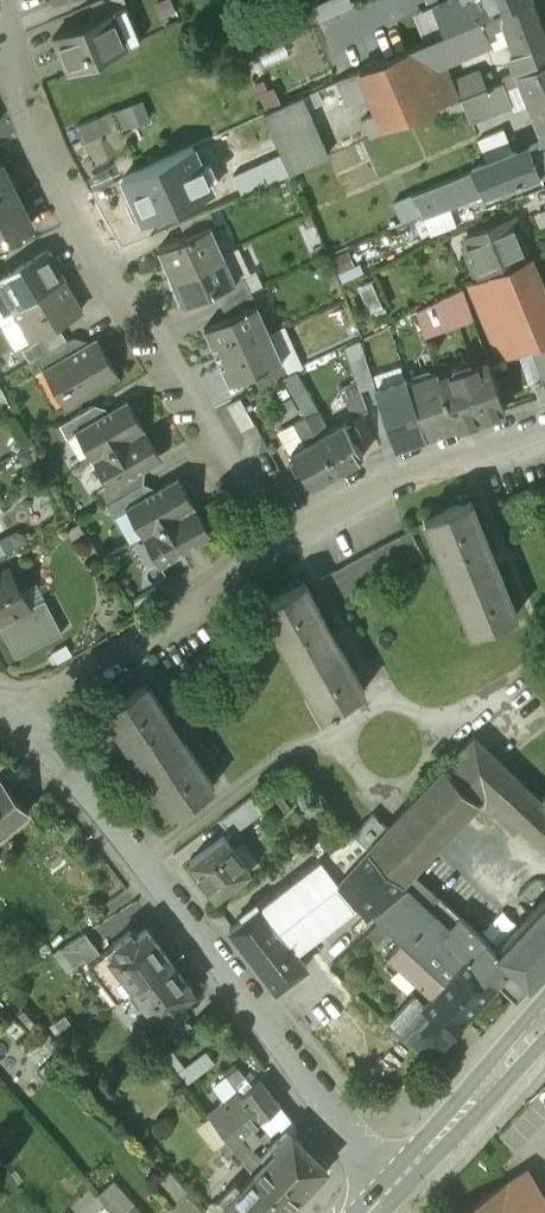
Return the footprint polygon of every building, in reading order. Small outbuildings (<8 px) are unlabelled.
[(96,17),(113,9),(114,12),(127,7),(124,0),(100,0),(90,4),(96,17)] [(319,17),(354,0),(318,0),(312,3),(319,17)] [(492,14),(487,2),(479,0),(438,18),(445,34),(480,19),(492,14)] [(480,19),(486,31),(503,24),(521,72),(544,62),(544,35),(531,0),(525,0),(492,14),(480,19)] [(525,0),(486,0),(487,2),(492,14),(525,0)] [(67,71),(128,45),(114,12),(113,9),(96,17),(52,35),(67,71)] [(486,31),(480,19),(445,34),(359,71),(383,128),(442,103),(442,105),(456,99),(442,63),(472,48),(471,45),(488,38),(486,31)] [(521,72),(517,74),(529,103),(530,103),(544,139),(544,62),(521,72)] [(80,148),(149,115),(139,94),(70,127),(80,148)] [(328,156),(302,96),(263,114),(290,172),(328,156)] [(544,171),(544,140),(470,170),(483,195),(519,182),(544,171)] [(192,146),(122,177),(142,222),(212,191),(192,146)] [(117,176),(136,166),(128,149),(88,170),(103,199),(124,189),(117,176)] [(32,221),(0,161),(0,238),(32,221)] [(483,195),(470,170),(410,196),(421,219),(483,195)] [(480,277),(526,258),(509,219),(464,238),(480,277)] [(210,224),(159,247),(172,276),(223,253),(210,224)] [(63,280),(46,251),(3,275),(0,277),(0,316),(13,308),(63,280)] [(223,253),(172,276),(183,302),(234,279),(223,253)] [(532,256),(526,258),(480,277),(463,287),(490,363),(533,347),(544,342),(544,287),(532,256)] [(63,280),(13,308),(31,339),(81,311),(63,280)] [(255,302),(203,326),(217,355),(268,332),(255,302)] [(36,358),(66,340),(59,328),(23,349),(30,361),(36,358)] [(268,332),(217,355),(229,384),(281,360),(268,332)] [(67,339),(66,340),(36,358),(44,372),(50,368),(76,353),(67,339)] [(356,379),(359,388),(373,383),(359,340),(345,347),(356,379)] [(533,347),(544,383),(544,342),(533,347)] [(91,344),(76,353),(50,368),(70,401),(110,378),(91,344)] [(486,358),(438,376),(455,426),(504,409),(486,358)] [(436,372),(407,381),(426,435),(455,426),(438,376),(436,372)] [(354,417),(367,410),(359,388),(356,379),(338,387),(354,417)] [(426,435),(407,381),(377,392),(395,446),(426,435)] [(343,421),(326,430),(304,390),(294,396),(305,416),(335,470),(362,455),(353,440),(359,437),(351,423),(346,426),(343,421)] [(241,398),(228,405),(242,430),(255,423),(241,398)] [(92,406),(60,424),(68,438),(77,432),(99,419),(92,406)] [(99,419),(77,432),(93,458),(137,433),(127,416),(125,418),(125,416),(125,414),(125,413),(125,412),(124,410),(122,409),(121,409),(119,409),(118,409),(116,409),(99,419)] [(335,470),(305,416),(294,422),(305,442),(290,450),(295,458),(289,461),(295,474),(302,470),(310,485),(335,470)] [(147,451),(137,433),(93,458),(109,486),(131,473),(148,463),(149,462),(150,461),(151,460),(151,458),(150,457),(150,455),(149,454),(148,453),(146,452),(145,452),(147,451)] [(138,485),(131,473),(109,486),(99,492),(106,504),(138,485)] [(146,499),(138,485),(106,504),(115,519),(129,511),(128,510),(146,499)] [(167,487),(146,499),(128,510),(129,511),(143,536),(187,510),(178,494),(176,495),(176,494),(176,492),(176,491),(175,489),(174,488),(172,487),(170,486),(168,486),(167,487)] [(516,613),(470,499),(425,518),(472,631),(516,613)] [(197,528),(187,510),(143,536),(159,563),(198,541),(199,540),(200,538),(200,537),(201,535),(200,534),(200,532),(199,531),(198,530),(196,529),(195,529),(197,528)] [(409,530),(321,578),(335,603),(423,554),(409,530)] [(15,656),(61,632),(43,598),(29,606),(8,567),(0,571),(0,626),(15,656)] [(305,581),(262,605),(321,711),(330,706),(332,708),(337,705),(335,703),(363,687),(305,581)] [(213,783),(146,681),(104,706),(171,808),(213,783)] [(473,735),(444,766),(479,799),(485,793),(544,850),(544,803),(473,735)] [(387,827),(368,848),(402,879),(403,880),(479,799),(444,766),(387,827)] [(0,781),(0,836),(29,812),(2,779),(0,781)] [(368,848),(387,827),(371,812),(352,833),(368,848)] [(321,857),(229,928),(276,989),(307,965),(296,951),(361,902),(338,880),(368,848),(352,833),(337,818),(308,840),(321,857)] [(225,836),(191,861),(215,895),(249,869),(225,836)] [(402,879),(368,848),(338,880),(361,902),(372,911),(402,879)] [(496,950),(531,983),(544,968),(544,897),(496,950)] [(446,980),(469,955),(430,918),(411,901),(387,926),(395,934),(413,950),(446,980)] [(516,999),(531,983),(496,950),(445,902),(430,918),(469,955),(496,981),(516,999)] [(117,1000),(128,992),(169,959),(145,929),(134,938),(129,932),(100,954),(88,964),(117,1000)] [(88,964),(100,954),(85,932),(61,947),(74,966),(84,958),(88,964)] [(401,964),(413,950),(395,934),(386,943),(392,948),(388,952),(401,964)] [(496,981),(469,955),(446,980),(413,950),(401,964),(433,993),(424,1003),(430,1009),(420,1020),(441,1040),(496,981)] [(157,1018),(166,1011),(171,1017),(186,1005),(182,999),(193,990),(169,959),(128,992),(139,1006),(145,1002),(157,1018)] [(183,1014),(152,1038),(161,1050),(192,1026),(183,1014)] [(430,1051),(441,1040),(420,1020),(409,1032),(430,1051)] [(226,1137),(227,1139),(257,1115),(260,1119),(280,1104),(260,1078),(241,1094),(246,1101),(224,1119),(217,1110),(210,1116),(226,1137)] [(326,1165),(286,1128),(258,1159),(245,1142),(235,1149),(253,1173),(288,1206),(326,1165)] [(227,1155),(235,1149),(227,1139),(226,1137),(218,1143),(227,1155)] [(456,1212),(544,1212),(544,1191),(528,1165),(456,1212)] [(253,1173),(241,1186),(235,1181),(218,1199),(224,1205),(223,1206),(230,1212),(282,1212),(288,1206),(253,1173)] [(115,1182),(100,1195),(112,1209),(115,1212),(120,1212),(132,1203),(115,1182)] [(132,1203),(120,1212),(141,1212),(132,1203)]
